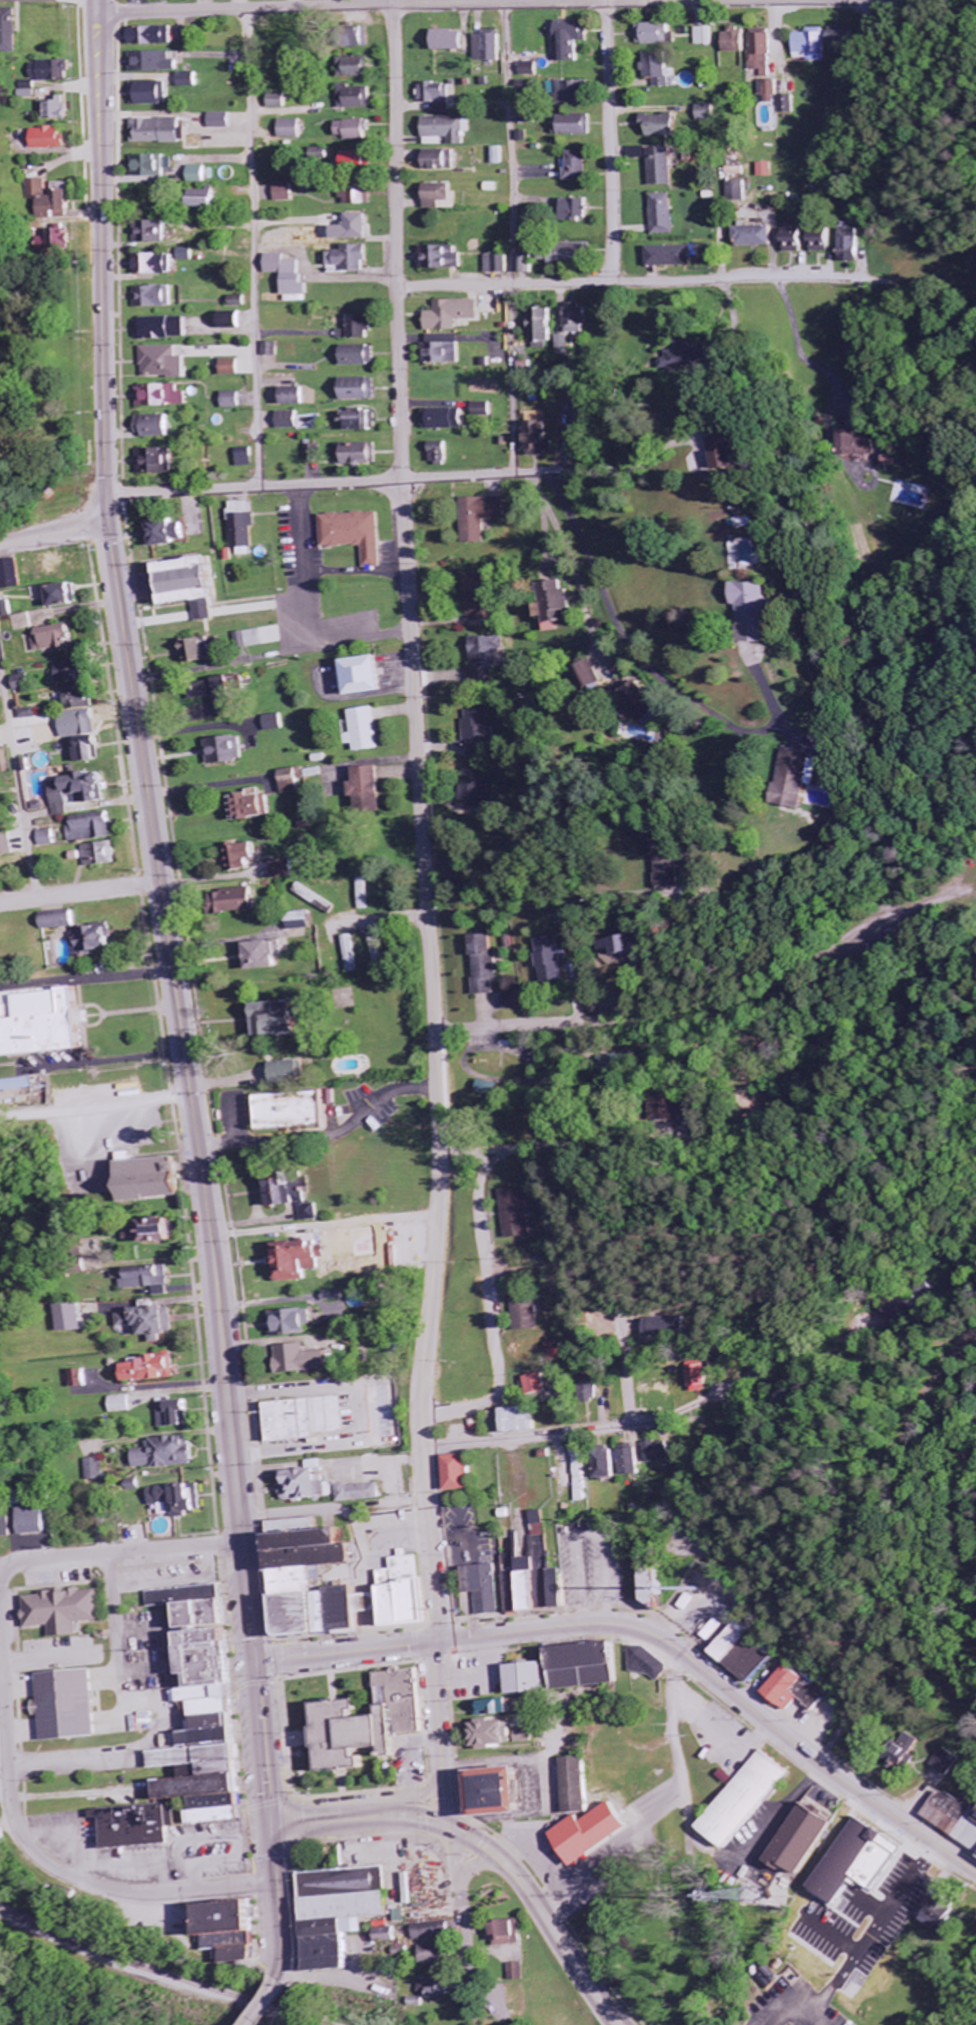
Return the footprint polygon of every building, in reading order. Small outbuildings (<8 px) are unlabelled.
[(21,55),(20,11),(0,11),(0,55),(21,55)] [(591,22),(559,22),(560,63),(581,63),(580,42),(591,42),(591,22)] [(678,45),(678,34),(674,34),(674,24),(640,25),(640,46),(678,45)] [(174,28),(132,29),(133,47),(174,45),(174,28)] [(180,41),(192,41),(193,29),(180,28),(180,41)] [(713,28),(698,28),(698,46),(713,46),(713,28)] [(749,53),(748,29),(732,30),(732,34),(724,34),(725,54),(749,53)] [(809,64),(827,63),(826,29),(808,30),(809,34),(798,34),(798,55),(809,54),(809,64)] [(853,29),(832,29),(833,54),(853,54),(853,29)] [(753,30),(754,71),(764,71),(765,78),(774,78),(773,30),(753,30)] [(435,51),(467,51),(467,31),(434,32),(435,51)] [(502,63),(503,34),(478,33),(477,62),(502,63)] [(184,61),(175,62),(175,53),(135,54),(136,74),(185,72),(184,61)] [(669,54),(648,55),(649,80),(656,79),(657,88),(670,88),(669,54)] [(367,78),(368,60),(345,59),(344,77),(367,78)] [(73,82),(73,62),(35,63),(36,82),(73,82)] [(540,63),(524,64),(524,77),(540,76),(540,63)] [(183,74),(184,88),(202,88),(202,74),(183,74)] [(780,81),(766,81),(767,104),(780,104),(780,81)] [(135,83),(136,107),(170,106),(170,82),(135,83)] [(593,103),(593,82),(564,83),(565,104),(593,103)] [(436,112),(449,112),(449,84),(421,85),(422,103),(435,103),(436,112)] [(369,87),(340,88),(341,110),(370,109),(369,87)] [(287,94),(271,95),(271,109),(288,108),(287,94)] [(798,114),(797,96),(782,97),(783,115),(798,114)] [(70,98),(56,98),(56,102),(41,103),(42,121),(71,120),(70,98)] [(698,107),(700,123),(719,120),(717,104),(698,107)] [(214,130),(235,129),(235,114),(214,114),(214,130)] [(592,116),(556,117),(556,136),(592,135),(592,116)] [(680,116),(648,116),(648,138),(681,137),(680,116)] [(425,119),(426,146),(444,146),(443,139),(451,139),(451,146),(465,146),(464,117),(425,119)] [(136,145),(190,144),(190,120),(135,120),(136,145)] [(303,140),(302,121),(279,121),(280,140),(303,140)] [(335,123),(336,140),(370,139),(369,121),(335,123)] [(33,151),(69,149),(68,129),(33,130),(33,151)] [(503,166),(502,148),(491,149),(491,166),(503,166)] [(654,187),(676,186),(675,150),(653,150),(654,187)] [(456,151),(424,152),(424,171),(456,171),(456,151)] [(371,167),(370,152),(350,153),(350,167),(371,167)] [(589,153),(570,153),(570,182),(588,182),(589,153)] [(135,179),(167,178),(167,171),(176,171),(176,157),(134,158),(135,179)] [(777,177),(777,164),(762,165),(763,178),(777,177)] [(192,182),(212,183),(213,168),(192,168),(192,182)] [(73,192),(54,192),(54,198),(46,198),(46,181),(28,181),(28,200),(37,199),(37,219),(73,219),(73,192)] [(750,202),(749,183),(731,183),(732,203),(750,202)] [(295,202),(295,184),(277,185),(277,202),(295,202)] [(457,209),(457,193),(452,193),(452,185),(423,186),(423,200),(428,200),(428,210),(457,209)] [(216,190),(201,190),(200,208),(220,209),(220,199),(216,199),(216,190)] [(374,206),(373,190),(345,191),(346,207),(374,206)] [(653,195),(655,236),(675,235),(674,195),(653,195)] [(589,201),(568,200),(568,221),(589,221),(589,201)] [(372,215),(352,215),(352,228),(337,228),(337,240),(372,241),(372,215)] [(137,223),(137,244),(168,244),(168,223),(137,223)] [(777,227),(740,228),(740,248),(778,247),(777,227)] [(808,252),(808,229),(784,230),(785,253),(808,252)] [(861,230),(841,231),(843,264),(862,263),(861,230)] [(52,231),(52,250),(76,251),(76,232),(52,231)] [(833,254),(832,231),(814,231),(816,255),(833,254)] [(348,247),(348,253),(332,253),(332,267),(348,267),(348,273),(368,273),(367,263),(373,262),(372,246),(348,247)] [(465,255),(459,255),(459,247),(425,248),(426,271),(465,270),(465,255)] [(593,247),(544,247),(544,260),(554,260),(554,265),(593,265),(593,247)] [(693,247),(651,248),(652,268),(693,267),(693,247)] [(195,262),(194,249),(180,250),(180,263),(195,262)] [(311,296),(311,285),(304,285),(304,262),(288,262),(288,255),(268,255),(268,275),(283,275),(283,296),(311,296)] [(535,275),(536,256),(519,255),(519,275),(535,275)] [(138,257),(139,277),(177,276),(176,256),(138,257)] [(510,257),(488,257),(489,275),(510,274),(510,257)] [(139,289),(139,309),(178,308),(177,288),(139,289)] [(440,303),(440,313),(430,314),(431,332),(461,332),(461,321),(484,321),(483,301),(440,303)] [(569,334),(586,334),(585,319),(590,319),(590,306),(568,307),(569,334)] [(552,311),(534,311),(535,342),(553,342),(552,311)] [(248,328),(247,313),(221,314),(221,329),(248,328)] [(378,333),(378,317),(351,316),(350,332),(341,331),(340,340),(372,341),(372,333),(378,333)] [(192,318),(141,320),(141,341),(193,340),(192,318)] [(461,335),(431,336),(431,345),(426,345),(427,366),(462,365),(461,335)] [(560,355),(570,356),(570,337),(560,337),(560,355)] [(703,367),(702,361),(716,360),(715,346),(695,347),(695,342),(681,343),(681,351),(671,352),(672,359),(666,360),(666,369),(703,367)] [(267,358),(281,357),(281,343),(267,344),(267,358)] [(343,348),(344,367),(378,366),(377,347),(343,348)] [(191,378),(191,358),(182,358),(182,348),(146,348),(147,379),(191,378)] [(244,376),(244,360),(224,361),(225,377),(244,376)] [(534,362),(520,362),(519,379),(533,379),(534,362)] [(344,402),(378,401),(378,379),(344,380),(344,402)] [(194,393),(186,394),(186,386),(142,387),(143,408),(195,407),(194,393)] [(286,406),(313,405),(312,389),(286,390),(286,406)] [(245,394),(228,393),(227,409),(245,410),(245,394)] [(494,403),(477,404),(478,417),(494,416),(494,403)] [(429,411),(429,431),(466,430),(465,410),(429,411)] [(302,413),(280,413),(281,431),(303,430),(302,413)] [(355,433),(378,432),(378,413),(354,414),(355,433)] [(176,417),(140,418),(141,439),(176,438),(176,417)] [(554,423),(534,423),(533,456),(554,456),(554,423)] [(862,431),(845,431),(844,456),(879,457),(879,438),(862,437),(862,431)] [(749,440),(723,440),(723,461),(729,461),(729,472),(750,471),(749,440)] [(377,444),(342,445),(342,466),(378,465),(377,444)] [(450,444),(432,444),(432,464),(450,465),(450,444)] [(324,446),(308,446),(308,462),(323,463),(324,446)] [(242,468),(257,467),(255,449),(240,451),(242,468)] [(178,451),(144,451),(143,476),(178,476),(178,451)] [(487,545),(487,521),(508,521),(507,499),(465,500),(466,545),(487,545)] [(235,503),(235,549),(258,549),(257,503),(235,503)] [(380,513),(324,516),(326,549),(365,547),(366,570),(382,569),(380,513)] [(154,550),(194,543),(192,529),(183,530),(181,520),(150,525),(154,550)] [(197,605),(199,623),(216,621),(214,603),(230,601),(225,559),(159,567),(161,580),(162,580),(166,609),(197,605)] [(0,580),(0,592),(25,590),(24,561),(1,562),(2,580),(0,580)] [(473,622),(491,622),(489,575),(471,575),(473,622)] [(556,626),(576,622),(574,612),(580,612),(576,591),(572,591),(570,582),(550,585),(554,605),(546,607),(548,623),(556,621),(556,626)] [(766,585),(739,585),(739,632),(748,632),(748,644),(766,644),(766,613),(773,613),(773,600),(766,600),(766,585)] [(51,610),(81,608),(79,586),(33,590),(34,603),(50,601),(51,610)] [(2,620),(13,619),(12,603),(0,604),(0,607),(2,620)] [(72,640),(77,639),(75,625),(40,631),(41,640),(36,641),(38,655),(74,649),(72,640)] [(265,646),(263,630),(237,634),(239,650),(265,646)] [(475,682),(498,681),(498,665),(506,665),(505,638),(474,640),(475,682)] [(187,665),(214,664),(213,640),(186,642),(187,665)] [(350,662),(354,698),(389,694),(386,659),(350,662)] [(586,692),(607,686),(600,662),(579,668),(586,692)] [(94,663),(61,664),(62,684),(95,683),(94,663)] [(17,692),(37,690),(35,676),(16,678),(17,692)] [(243,717),(238,693),(247,691),(244,677),(206,684),(213,718),(224,716),(225,721),(243,717)] [(668,717),(650,688),(633,699),(650,727),(668,717)] [(383,750),(377,709),(352,713),(358,754),(383,750)] [(22,710),(23,720),(40,720),(40,710),(22,710)] [(488,716),(471,715),(470,751),(492,752),(493,728),(488,727),(488,716)] [(267,718),(269,732),(285,730),(283,717),(267,718)] [(102,749),(108,748),(107,737),(73,741),(75,763),(84,762),(84,766),(104,764),(102,749)] [(211,741),(211,766),(246,765),(245,740),(211,741)] [(767,805),(794,810),(798,785),(807,787),(811,766),(804,764),(805,755),(777,750),(767,805)] [(285,796),(303,793),(299,769),(282,772),(285,796)] [(364,812),(388,811),(386,769),(362,770),(362,784),(358,784),(358,798),(364,797),(364,812)] [(489,810),(490,780),(484,780),(484,770),(465,769),(464,809),(489,810)] [(58,817),(72,816),(70,799),(94,796),(96,807),(111,805),(108,775),(54,782),(58,817)] [(242,798),(246,823),(273,819),(268,789),(255,791),(255,796),(242,798)] [(71,818),(74,843),(115,839),(113,813),(71,818)] [(677,888),(675,828),(649,829),(650,857),(655,857),(656,889),(677,888)] [(60,844),(58,830),(39,833),(42,847),(60,844)] [(87,867),(119,864),(118,843),(85,846),(87,867)] [(230,846),(233,872),(258,869),(257,859),(263,858),(262,843),(230,846)] [(296,895),(334,914),(339,903),(301,885),(296,895)] [(219,914),(259,912),(258,890),(219,891),(219,914)] [(42,912),(43,929),(80,928),(79,911),(42,912)] [(294,930),(315,929),(314,912),(293,913),(294,930)] [(374,971),(384,970),(381,933),(370,934),(374,971)] [(478,936),(480,996),(498,995),(497,981),(499,981),(497,935),(478,936)] [(609,951),(627,947),(630,960),(643,957),(638,935),(607,943),(609,951)] [(344,936),(345,972),(357,971),(356,936),(344,936)] [(543,940),(548,985),(569,982),(563,938),(543,940)] [(249,971),(285,968),(283,942),(246,945),(249,971)] [(94,1050),(89,989),(0,996),(0,1057),(94,1050)] [(508,995),(509,1011),(523,1009),(521,994),(508,995)] [(262,1006),(267,1037),(304,1033),(300,1001),(262,1006)] [(279,1083),(305,1082),(304,1062),(278,1063),(279,1083)] [(32,1078),(0,1082),(0,1094),(34,1089),(32,1078)] [(504,1084),(485,1080),(482,1093),(501,1097),(504,1084)] [(328,1127),(327,1107),(332,1106),(332,1093),(264,1096),(265,1130),(328,1127)] [(130,1162),(132,1201),(190,1197),(188,1164),(179,1164),(179,1158),(130,1162)] [(304,1205),(306,1222),(321,1220),(319,1204),(310,1205),(308,1177),(279,1180),(279,1177),(269,1177),(272,1208),(304,1205)] [(502,1192),(509,1240),(533,1237),(526,1188),(502,1192)] [(181,1241),(181,1221),(131,1222),(132,1242),(181,1241)] [(310,1280),(310,1271),(323,1270),(322,1259),(330,1258),(329,1246),(321,1247),(321,1241),(276,1245),(279,1283),(310,1280)] [(158,1289),(158,1295),(173,1295),(172,1267),(126,1269),(127,1290),(158,1289)] [(515,1299),(518,1332),(540,1330),(537,1297),(515,1299)] [(63,1332),(86,1332),(85,1305),(62,1306),(63,1332)] [(123,1328),(146,1327),(146,1337),(154,1336),(155,1344),(166,1343),(165,1335),(178,1334),(177,1308),(122,1312),(123,1328)] [(273,1313),(275,1336),(313,1332),(311,1310),(273,1313)] [(689,1317),(648,1319),(649,1336),(690,1335),(689,1317)] [(282,1376),(331,1370),(329,1352),(308,1354),(307,1344),(278,1348),(282,1376)] [(179,1379),(177,1355),(133,1359),(133,1365),(124,1366),(126,1384),(179,1379)] [(715,1391),(710,1361),(694,1363),(698,1394),(715,1391)] [(70,1373),(72,1390),(92,1387),(90,1370),(70,1373)] [(533,1398),(551,1393),(546,1373),(528,1378),(533,1398)] [(584,1402),(601,1403),(602,1378),(585,1377),(584,1402)] [(111,1414),(134,1412),(132,1397),(109,1399),(111,1414)] [(352,1432),(348,1397),(268,1405),(269,1416),(274,1416),(277,1444),(325,1440),(325,1435),(352,1432)] [(189,1427),(189,1412),(194,1412),(193,1401),(161,1402),(162,1428),(189,1427)] [(503,1410),(504,1434),(541,1432),(540,1408),(503,1410)] [(139,1471),(198,1465),(195,1436),(152,1441),(153,1449),(137,1451),(139,1471)] [(651,1464),(676,1460),(673,1441),(648,1445),(651,1464)] [(625,1476),(645,1475),(644,1446),(623,1446),(625,1476)] [(604,1480),(621,1478),(616,1451),(600,1454),(604,1480)] [(454,1492),(477,1491),(476,1455),(453,1456),(454,1492)] [(89,1482),(107,1481),(107,1460),(88,1461),(89,1482)] [(285,1472),(286,1501),(336,1500),(335,1482),(326,1483),(326,1471),(285,1472)] [(342,1502),(382,1500),(381,1484),(341,1486),(342,1502)] [(20,1536),(50,1534),(49,1508),(19,1510),(20,1536)] [(538,1523),(550,1522),(549,1512),(537,1512),(538,1523)] [(438,1625),(435,1580),(425,1581),(423,1557),(411,1558),(411,1551),(403,1551),(403,1559),(396,1559),(396,1571),(384,1572),(385,1594),(364,1596),(363,1588),(321,1592),(319,1568),(359,1565),(357,1530),(319,1533),(318,1519),(276,1522),(277,1538),(283,1537),(286,1572),(275,1572),(277,1598),(290,1597),(294,1638),(369,1632),(367,1614),(389,1612),(391,1629),(438,1625)] [(556,1571),(551,1525),(536,1526),(540,1558),(523,1560),(522,1554),(507,1556),(513,1615),(532,1613),(566,1609),(566,1610),(578,1609),(574,1569),(556,1571)] [(502,1615),(497,1565),(471,1568),(474,1594),(480,1594),(482,1617),(502,1615)] [(257,1820),(230,1585),(151,1593),(153,1609),(178,1606),(182,1645),(188,1650),(192,1690),(178,1692),(179,1705),(196,1703),(205,1710),(191,1712),(194,1734),(169,1736),(170,1749),(181,1748),(183,1745),(189,1750),(156,1754),(157,1771),(185,1768),(186,1780),(165,1783),(165,1786),(161,1791),(165,1795),(164,1797),(170,1802),(202,1799),(205,1825),(257,1820)] [(103,1590),(29,1595),(31,1630),(55,1628),(56,1639),(83,1637),(82,1624),(105,1622),(103,1590)] [(627,1688),(624,1645),(553,1649),(554,1665),(514,1667),(516,1695),(627,1688)] [(792,1713),(801,1701),(817,1713),(828,1697),(785,1665),(765,1692),(792,1713)] [(332,1772),(374,1769),(373,1759),(368,1760),(367,1752),(394,1750),(394,1756),(405,1755),(403,1736),(428,1733),(422,1669),(378,1673),(379,1684),(382,1684),(384,1708),(388,1708),(389,1718),(367,1720),(366,1701),(316,1705),(318,1728),(328,1727),(332,1772)] [(50,1743),(104,1739),(98,1671),(44,1675),(46,1703),(37,1703),(38,1717),(48,1716),(50,1743)] [(518,1716),(517,1701),(479,1702),(479,1718),(518,1716)] [(538,1729),(516,1730),(516,1722),(500,1724),(500,1722),(483,1723),(485,1751),(503,1750),(503,1748),(519,1746),(519,1745),(539,1743),(538,1729)] [(886,1761),(907,1771),(921,1741),(905,1734),(900,1745),(894,1743),(886,1761)] [(928,1767),(945,1777),(956,1759),(939,1748),(928,1767)] [(795,1770),(765,1749),(705,1832),(735,1854),(795,1770)] [(598,1757),(574,1760),(580,1817),(604,1814),(598,1757)] [(488,1772),(491,1819),(540,1816),(537,1769),(488,1772)] [(931,1805),(951,1816),(959,1801),(939,1790),(931,1805)] [(806,1801),(824,1812),(836,1821),(804,1873),(793,1864),(787,1870),(770,1860),(806,1801)] [(645,1829),(627,1802),(595,1823),(591,1816),(565,1834),(588,1867),(645,1829)] [(105,1852),(175,1846),(174,1827),(176,1827),(175,1819),(177,1818),(176,1805),(97,1811),(98,1820),(103,1820),(105,1852)] [(802,1889),(827,1907),(845,1880),(867,1894),(894,1853),(864,1834),(867,1829),(850,1818),(802,1889)] [(320,1974),(359,1971),(356,1935),(372,1934),(371,1919),(396,1917),(395,1891),(391,1892),(389,1869),(307,1875),(309,1901),(315,1901),(320,1974)] [(937,1932),(951,1908),(931,1896),(917,1920),(937,1932)] [(236,1966),(265,1964),(263,1935),(271,1934),(268,1903),(203,1908),(206,1939),(214,1938),(215,1953),(236,1951),(236,1966)] [(526,1945),(525,1923),(494,1925),(495,1947),(526,1945)] [(455,1924),(419,1925),(419,1941),(456,1940),(455,1924)] [(404,1942),(403,1929),(384,1930),(385,1943),(404,1942)] [(456,1964),(456,1946),(426,1946),(427,1965),(456,1964)] [(514,1982),(529,1982),(529,1965),(514,1965),(514,1982)] [(435,1994),(435,1999),(458,1999),(457,1978),(425,1979),(425,1994),(435,1994)]
